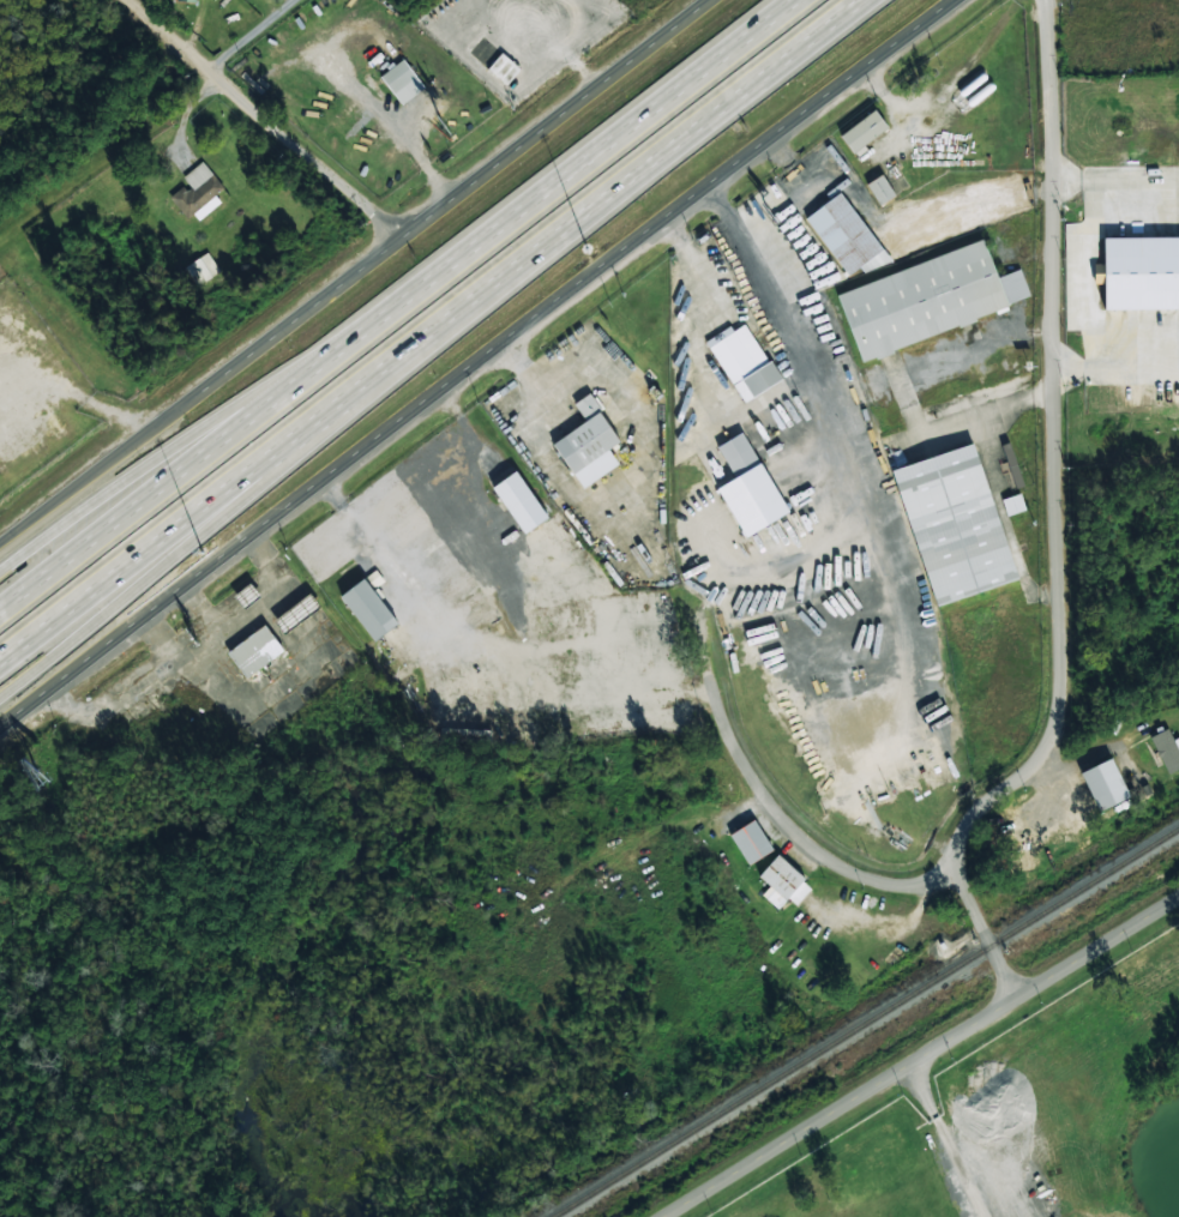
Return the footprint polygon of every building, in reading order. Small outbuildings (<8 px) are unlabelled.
[(488,67),(507,84),(521,70),(503,53),(488,67)] [(401,104),(425,88),(404,59),(380,76),(401,104)] [(854,153),(888,127),(873,109),(840,135),(854,153)] [(224,188),(203,161),(182,177),(188,183),(170,198),(186,218),(224,188)] [(866,183),(879,205),(895,195),(882,174),(866,183)] [(890,258),(840,192),(805,218),(848,276),(860,267),(866,276),(890,258)] [(1103,264),(1094,264),(1094,283),(1103,283),(1105,309),(1178,309),(1178,237),(1103,237),(1103,264)] [(836,290),(859,359),(1031,302),(1021,269),(995,277),(985,242),(836,290)] [(185,266),(197,285),(219,272),(209,252),(185,266)] [(746,323),(733,331),(730,326),(706,341),(742,403),(780,381),(746,323)] [(582,488),(619,465),(609,448),(620,441),(590,392),(573,403),(585,422),(553,442),(582,488)] [(788,512),(742,432),(699,457),(745,537),(788,512)] [(932,604),(1028,578),(1018,542),(1005,546),(975,445),(894,468),(932,604)] [(548,518),(517,470),(493,487),(524,534),(548,518)] [(1006,516),(1025,510),(1021,493),(1001,499),(1006,516)] [(379,598),(380,598),(365,577),(339,596),(374,641),(398,622),(379,598)] [(234,596),(245,608),(260,596),(249,583),(234,596)] [(320,606),(309,592),(275,621),(284,634),(320,606)] [(247,679),(284,650),(264,625),(227,652),(247,679)] [(1173,740),(1167,728),(1150,736),(1167,773),(1178,768),(1178,753),(1178,737),(1173,740)] [(1079,772),(1097,812),(1129,796),(1111,758),(1079,772)] [(774,850),(754,819),(729,835),(748,866),(774,850)] [(788,898),(795,905),(812,887),(778,855),(758,875),(770,886),(762,894),(777,909),(788,898)]
